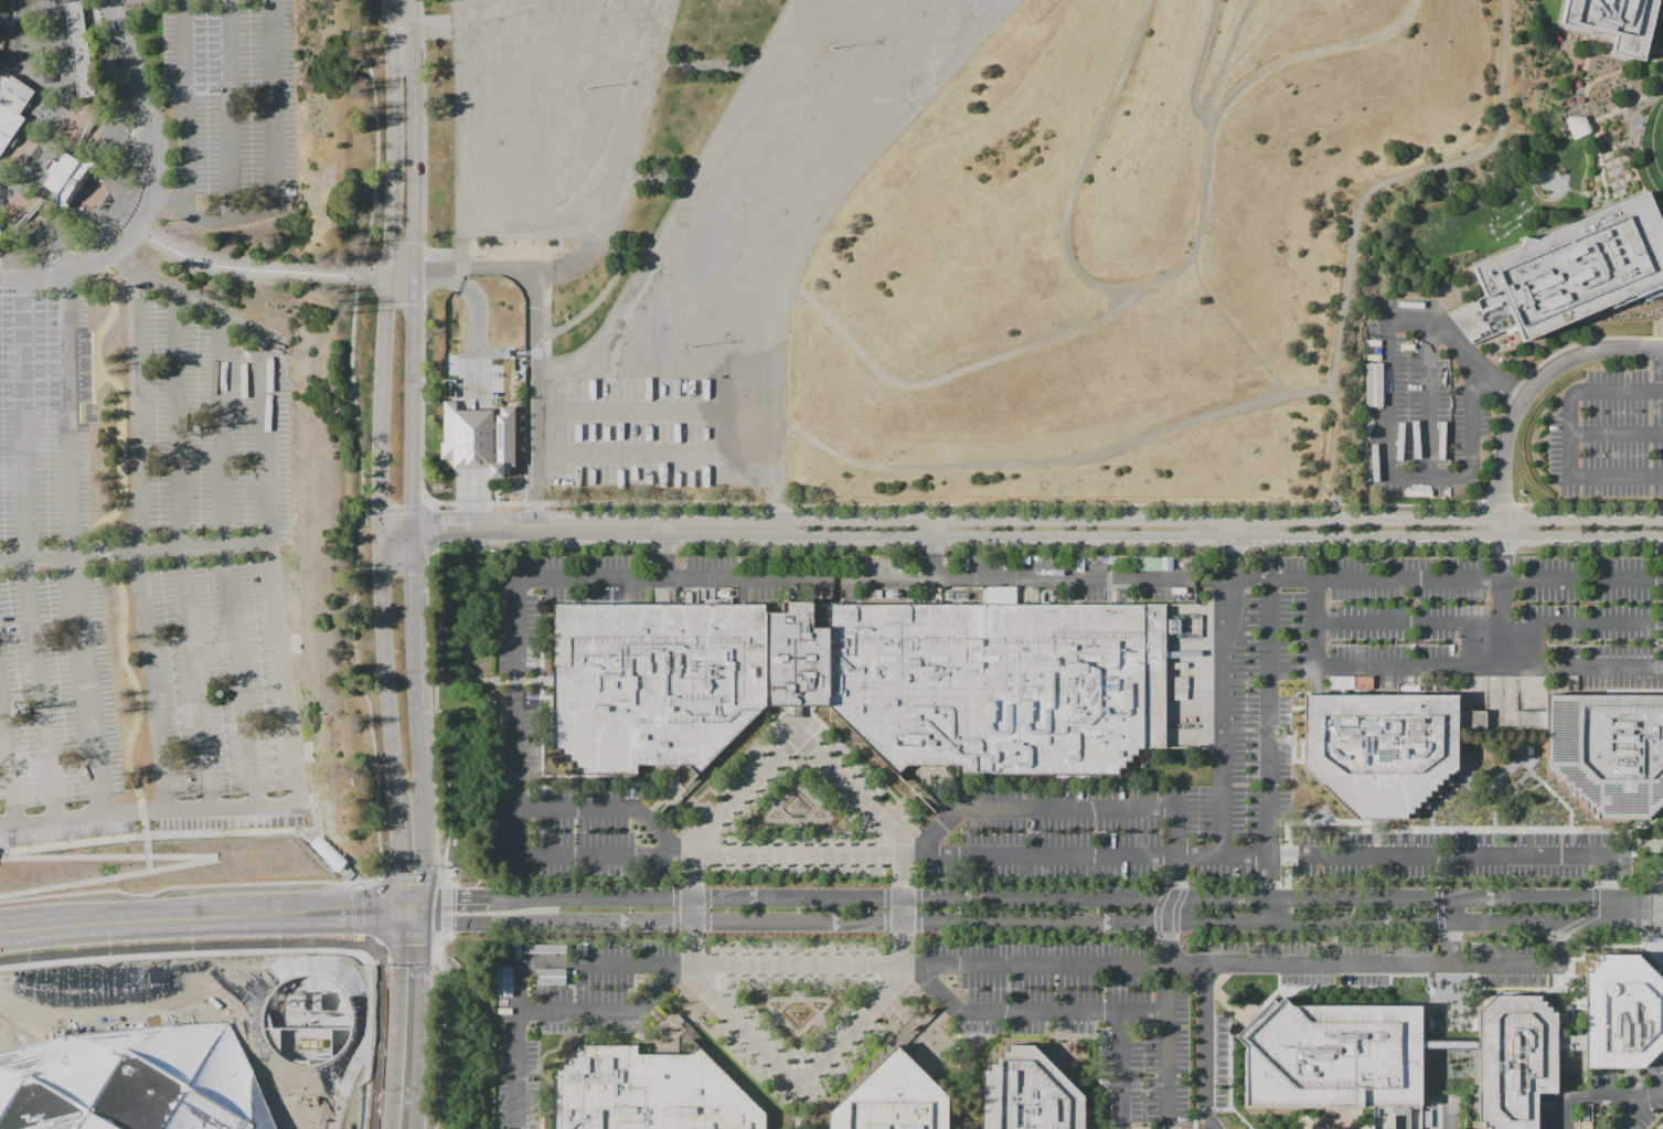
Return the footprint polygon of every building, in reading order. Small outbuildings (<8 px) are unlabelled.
[(63,2),(79,0),(93,94),(76,96),(63,2)] [(1560,24),(1566,0),(1656,0),(1641,61),(1610,53),(1614,36),(1611,35),(1597,32),(1596,32),(1560,24)] [(42,82),(41,68),(50,67),(51,81),(42,82)] [(23,117),(0,151),(0,88),(10,74),(33,89),(18,113),(23,117)] [(63,150),(78,160),(83,158),(88,156),(94,168),(90,169),(67,203),(66,206),(54,206),(55,200),(55,193),(41,183),(47,172),(45,171),(53,160),(55,161),(63,150)] [(1607,209),(1571,224),(1536,238),(1522,236),(1520,245),(1472,266),(1484,296),(1500,289),(1516,327),(1516,328),(1523,341),(1641,290),(1652,286),(1662,281),(1662,229),(1653,205),(1646,192),(1607,209)] [(1662,294),(1662,281),(1652,286),(1641,290),(1645,301),(1662,294)] [(267,350),(185,352),(186,411),(268,410),(267,350)] [(443,400),(455,400),(455,409),(471,409),(491,409),(491,420),(495,420),(495,414),(499,414),(499,407),(513,407),(513,465),(509,465),(509,473),(503,473),(503,477),(489,477),(488,467),(472,467),(451,467),(451,458),(439,458),(439,441),(443,441),(443,400)] [(176,439),(151,415),(135,432),(160,456),(176,439)] [(765,706),(766,613),(782,613),(782,601),(813,601),(813,628),(830,628),(831,707),(817,706),(798,706),(778,706),(765,706)] [(765,706),(696,776),(689,766),(679,766),(663,766),(649,766),(637,766),(636,778),(582,777),(553,748),(553,735),(553,711),(553,680),(553,604),(765,604),(766,613),(765,706)] [(830,628),(831,707),(898,776),(908,766),(916,766),(931,766),(947,766),(959,766),(958,776),(1120,777),(1145,749),(1166,748),(1168,605),(831,604),(830,628)] [(1305,695),(1458,695),(1458,711),(1458,728),(1458,768),(1407,821),(1390,821),(1382,821),(1373,821),(1356,821),(1304,768),(1305,695)] [(1548,695),(1662,695),(1662,805),(1648,820),(1631,821),(1623,821),(1614,821),(1599,820),(1553,775),(1547,770),(1547,758),(1547,728),(1547,712),(1548,695)] [(1458,711),(1486,711),(1486,728),(1458,728),(1458,711)] [(1547,712),(1516,711),(1516,728),(1547,728),(1547,712)] [(308,843),(318,834),(345,861),(337,870),(308,843)] [(1662,981),(1662,1047),(1642,1068),(1585,1068),(1585,1050),(1585,1034),(1586,972),(1591,972),(1591,967),(1597,967),(1597,960),(1602,961),(1602,955),(1638,955),(1638,958),(1641,958),(1641,961),(1644,961),(1644,965),(1648,965),(1648,967),(1650,967),(1650,970),(1653,970),(1653,973),(1655,973),(1655,976),(1659,976),(1659,979),(1662,979),(1662,981)] [(512,1000),(511,958),(493,958),(495,1001),(512,1000)] [(1288,993),(1300,1005),(1421,1005),(1421,1068),(1421,1074),(1421,1079),(1421,1106),(1344,1106),(1245,1106),(1245,1047),(1235,1037),(1248,1024),(1283,989),(1288,993)] [(1536,1096),(1537,1128),(1491,1128),(1491,1125),(1485,1125),(1485,1119),(1479,1119),(1479,1079),(1479,1074),(1479,1069),(1479,995),(1539,995),(1539,1002),(1545,1001),(1545,1008),(1552,1008),(1550,1012),(1556,1013),(1556,1034),(1556,1051),(1556,1083),(1557,1093),(1542,1093),(1536,1093),(1536,1096)] [(270,1107),(279,1128),(0,1128),(0,1048),(20,1043),(34,1039),(70,1030),(172,1021),(230,1019),(255,1071),(270,1107)] [(1556,1034),(1585,1034),(1585,1050),(1556,1051),(1556,1034)] [(765,1112),(765,1128),(554,1128),(553,1109),(553,1071),(559,1071),(559,1065),(565,1064),(565,1057),(572,1057),(572,1052),(578,1051),(578,1045),(637,1044),(637,1054),(648,1054),(663,1054),(679,1054),(690,1054),(697,1046),(765,1112)] [(1086,1097),(1085,1128),(984,1128),(984,1071),(990,1071),(990,1064),(996,1064),(996,1057),(1003,1057),(1003,1051),(1009,1051),(1009,1045),(1035,1045),(1051,1061),(1057,1068),(1066,1077),(1086,1097)] [(949,1097),(949,1128),(831,1128),(831,1114),(897,1046),(915,1064),(923,1072),(931,1080),(949,1097)] [(1591,1104),(1578,1104),(1578,1128),(1591,1128),(1591,1104)] [(806,1113),(805,1128),(819,1128),(827,1128),(828,1114),(806,1113)]
